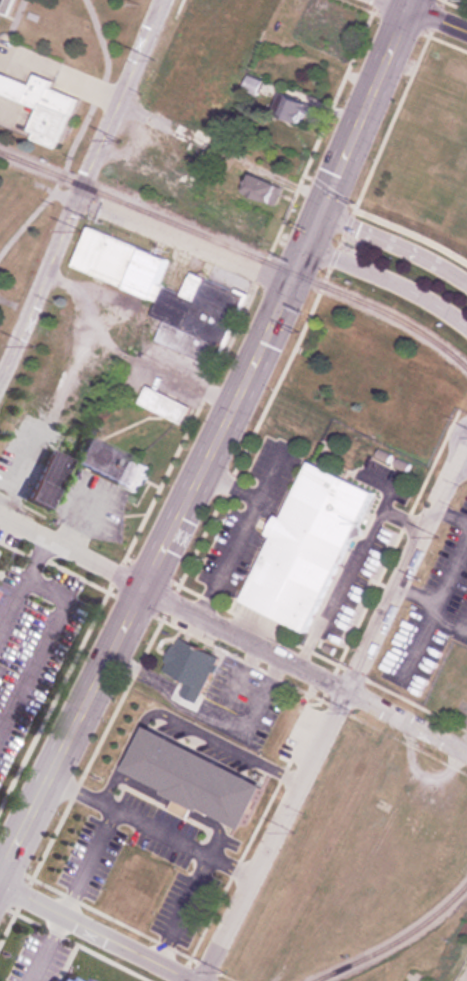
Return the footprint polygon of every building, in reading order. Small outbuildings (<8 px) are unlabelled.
[(12,17),(0,12),(5,0),(19,0),(12,17)] [(39,110),(0,93),(0,84),(4,74),(32,86),(37,74),(55,82),(53,87),(79,99),(60,145),(58,144),(56,149),(31,139),(34,133),(30,131),(39,110)] [(307,107),(280,96),(271,116),(299,127),(307,107)] [(241,194),(268,204),(275,186),(247,176),(241,194)] [(239,291),(188,273),(181,293),(160,286),(170,257),(86,227),(71,268),(156,299),(149,316),(162,321),(154,342),(213,363),(239,291)] [(136,404),(181,425),(189,407),(145,386),(136,404)] [(146,465),(83,436),(71,463),(134,492),(146,465)] [(44,510),(67,461),(45,451),(22,499),(44,510)] [(238,603),(310,633),(370,489),(303,461),(280,518),(272,514),(263,536),(266,537),(238,603)] [(193,711),(217,656),(174,638),(159,672),(184,682),(175,703),(193,711)] [(242,834),(211,820),(201,844),(232,858),(242,834)] [(143,919),(148,893),(116,885),(110,911),(143,919)]
